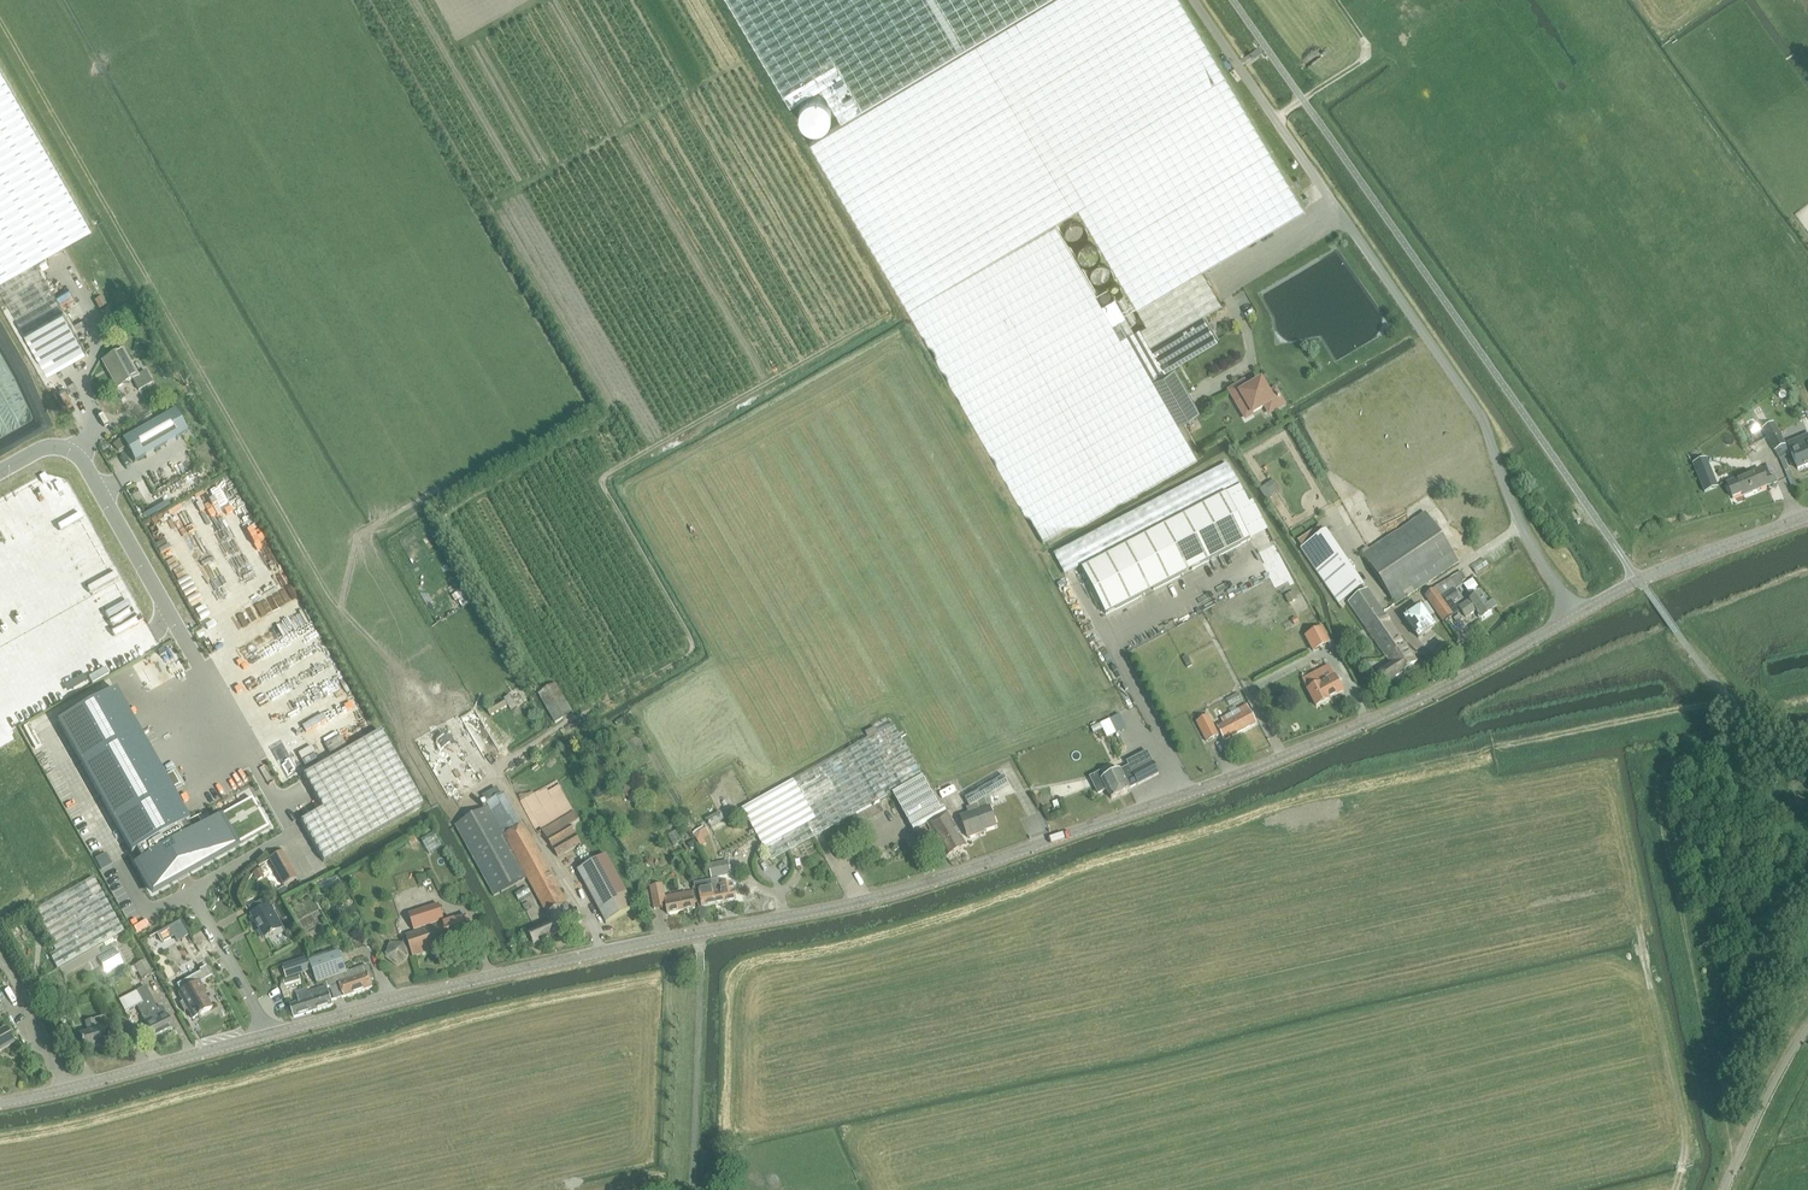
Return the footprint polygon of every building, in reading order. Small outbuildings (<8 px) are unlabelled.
[(791,105),(822,86),(841,120),(1044,0),(729,0),(791,105)] [(1146,321),(1134,329),(1115,297),(1102,304),(1057,224),(1042,233),(908,309),(1045,545),(1197,453),(1179,421),(1199,409),(1175,366),(1167,370),(1166,368),(1218,337),(1203,312),(1222,301),(1202,268),(1304,207),(1182,0),(1048,0),(810,142),(909,308),(1078,207),(1146,321)] [(90,228),(0,69),(0,279),(90,228)] [(829,102),(827,100),(825,98),(822,97),(820,96),(817,95),(814,95),(812,96),(809,97),(807,98),(804,100),(803,101),(801,104),(800,106),(799,109),(799,112),(799,114),(800,117),(801,120),(803,122),(805,124),(807,125),(809,127),(812,127),(815,128),(817,128),(820,127),(823,126),(825,125),(827,123),(829,120),(830,118),(831,115),(831,113),(831,110),(831,107),(830,105),(829,102)] [(1086,227),(1085,226),(1083,224),(1082,223),(1080,223),(1078,222),(1076,222),(1074,223),(1072,223),(1070,224),(1069,225),(1067,227),(1066,228),(1065,230),(1065,232),(1065,234),(1065,236),(1065,238),(1066,240),(1067,241),(1069,243),(1070,244),(1072,245),(1074,245),(1076,246),(1078,246),(1080,245),(1082,244),(1084,243),(1085,242),(1086,240),(1087,239),(1088,237),(1088,235),(1088,233),(1088,231),(1087,229),(1086,227)] [(1099,249),(1098,247),(1096,246),(1095,245),(1093,244),(1091,244),(1089,244),(1087,244),(1085,245),(1083,246),(1082,247),(1080,248),(1079,250),(1079,252),(1078,254),(1078,256),(1078,257),(1079,259),(1079,261),(1081,263),(1082,264),(1084,265),(1085,266),(1087,267),(1089,267),(1091,267),(1093,267),(1095,266),(1097,265),(1098,263),(1099,262),(1100,260),(1101,258),(1101,256),(1101,254),(1101,252),(1100,251),(1099,249)] [(0,281),(0,290),(45,370),(46,371),(85,349),(85,348),(84,347),(82,343),(39,267),(38,265),(36,261),(0,281)] [(1112,270),(1111,268),(1109,267),(1107,266),(1106,266),(1104,265),(1102,265),(1100,265),(1098,266),(1096,267),(1095,268),(1093,269),(1092,271),(1091,273),(1091,275),(1091,277),(1091,279),(1091,281),(1092,282),(1093,284),(1095,285),(1096,287),(1098,287),(1100,288),(1102,288),(1104,288),(1106,288),(1108,287),(1109,286),(1111,285),(1112,283),(1113,281),(1114,279),(1114,277),(1114,275),(1114,274),(1113,272),(1112,270)] [(1121,286),(1120,285),(1119,285),(1119,284),(1118,284),(1117,284),(1116,284),(1115,284),(1114,284),(1113,284),(1113,285),(1112,286),(1111,287),(1111,288),(1111,289),(1111,290),(1111,291),(1112,292),(1113,293),(1114,293),(1114,294),(1115,294),(1116,294),(1117,294),(1118,294),(1119,294),(1119,293),(1120,293),(1121,292),(1121,291),(1121,290),(1122,289),(1122,288),(1121,288),(1121,287),(1121,286)] [(1109,293),(1108,292),(1107,291),(1106,291),(1105,291),(1104,291),(1103,291),(1102,291),(1102,292),(1101,293),(1100,293),(1100,294),(1100,295),(1100,296),(1100,297),(1100,298),(1101,299),(1102,300),(1103,300),(1104,301),(1105,301),(1106,301),(1107,300),(1108,300),(1109,299),(1109,298),(1110,298),(1110,297),(1110,296),(1110,295),(1110,294),(1109,293)] [(103,298),(95,302),(100,311),(107,306),(103,298)] [(137,376),(122,351),(103,361),(118,387),(132,379),(138,391),(152,383),(146,371),(137,376)] [(1244,383),(1230,392),(1239,405),(1245,401),(1253,414),(1266,406),(1270,413),(1284,405),(1275,391),(1269,395),(1261,383),(1248,390),(1244,383)] [(175,412),(123,441),(135,462),(187,433),(175,412)] [(1763,430),(1775,451),(1785,445),(1773,424),(1763,430)] [(1798,470),(1807,466),(1807,436),(1787,445),(1798,470)] [(120,441),(113,446),(119,453),(125,449),(120,441)] [(1708,459),(1693,465),(1701,484),(1715,478),(1708,459)] [(1054,555),(1065,575),(1240,484),(1227,464),(1054,555)] [(1770,467),(1764,469),(1766,475),(1772,473),(1770,467)] [(1727,484),(1733,498),(1742,495),(1743,497),(1768,486),(1761,470),(1727,484)] [(1226,494),(1082,569),(1106,616),(1251,541),(1226,494)] [(1363,556),(1396,605),(1459,562),(1426,513),(1363,556)] [(1327,532),(1301,549),(1339,605),(1342,609),(1350,603),(1349,603),(1365,592),(1363,589),(1365,587),(1327,532)] [(1484,560),(1472,569),(1476,575),(1488,567),(1484,560)] [(1452,614),(1444,602),(1441,599),(1442,598),(1454,590),(1464,584),(1463,582),(1466,580),(1461,571),(1435,588),(1436,589),(1435,589),(1426,596),(1444,623),(1453,616),(1452,614)] [(1472,580),(1465,584),(1469,591),(1476,586),(1472,580)] [(452,597),(456,603),(458,602),(463,609),(472,604),(464,590),(452,597)] [(1417,662),(1406,646),(1408,644),(1403,637),(1401,639),(1384,616),(1385,616),(1367,590),(1365,592),(1349,603),(1350,603),(1392,664),(1380,673),(1388,683),(1417,662)] [(1454,590),(1442,598),(1454,615),(1459,612),(1453,603),(1459,598),(1454,590)] [(1298,600),(1294,592),(1285,597),(1289,605),(1298,600)] [(1477,611),(1483,620),(1492,614),(1491,612),(1487,605),(1480,595),(1460,608),(1466,618),(1477,611)] [(1493,601),(1487,605),(1491,612),(1497,608),(1493,601)] [(1405,618),(1419,638),(1434,627),(1421,607),(1405,618)] [(1305,636),(1313,651),(1329,643),(1321,628),(1305,636)] [(1343,692),(1335,677),(1329,665),(1302,679),(1307,691),(1316,707),(1328,700),(1343,692)] [(555,684),(537,695),(549,716),(554,725),(573,713),(555,684)] [(115,691),(58,723),(132,855),(136,853),(141,862),(136,864),(153,893),(177,880),(175,876),(186,870),(188,874),(269,829),(252,799),(203,827),(198,818),(190,822),(172,791),(180,786),(173,774),(165,778),(115,691)] [(1242,701),(1238,694),(1226,700),(1230,707),(1242,701)] [(517,708),(510,696),(504,699),(512,711),(517,708)] [(491,717),(508,707),(504,701),(487,711),(491,717)] [(1224,740),(1256,723),(1247,706),(1222,720),(1224,724),(1217,728),(1224,740)] [(617,727),(627,721),(624,716),(617,721),(618,723),(615,724),(617,727)] [(1209,716),(1197,723),(1199,727),(1207,742),(1219,736),(1211,721),(1209,716)] [(850,749),(793,781),(823,833),(893,794),(914,833),(927,826),(947,859),(967,847),(947,814),(944,808),(941,810),(893,724),(850,749)] [(1101,725),(1092,729),(1094,734),(1103,730),(1101,725)] [(322,809),(300,821),(323,862),(416,810),(422,807),(416,795),(387,745),(380,732),(303,775),(322,809)] [(1111,798),(1122,793),(1124,793),(1127,792),(1128,790),(1139,784),(1140,785),(1159,776),(1153,764),(1148,753),(1128,762),(1130,766),(1111,775),(1104,778),(1101,772),(1090,778),(1098,794),(1107,789),(1111,798)] [(1004,777),(966,799),(971,807),(967,809),(969,814),(961,817),(968,839),(985,833),(984,832),(996,828),(990,808),(993,807),(990,797),(1009,785),(1004,777)] [(783,786),(742,810),(772,862),(814,838),(823,833),(793,781),(783,786)] [(626,784),(623,793),(633,796),(636,787),(626,784)] [(488,807),(454,825),(493,896),(527,878),(552,924),(529,934),(533,944),(557,933),(582,922),(577,910),(572,912),(524,825),(522,826),(504,836),(488,807)] [(570,826),(580,821),(575,812),(542,830),(557,857),(580,844),(570,826)] [(428,853),(441,845),(434,833),(421,840),(428,853)] [(413,836),(408,839),(412,846),(417,843),(413,836)] [(283,853),(269,860),(283,886),(297,878),(283,853)] [(605,924),(635,909),(607,855),(577,870),(605,924)] [(711,879),(731,876),(729,863),(709,866),(711,879)] [(341,884),(338,877),(319,886),(323,893),(341,884)] [(72,890),(33,912),(56,952),(50,956),(58,970),(124,933),(93,878),(72,890)] [(732,885),(722,887),(721,879),(711,881),(716,905),(735,902),(732,885)] [(702,908),(716,905),(711,881),(694,884),(695,892),(698,904),(698,905),(702,905),(702,908)] [(694,904),(698,904),(695,892),(666,897),(664,886),(651,888),(655,909),(667,907),(669,914),(695,910),(694,904)] [(285,888),(277,892),(281,899),(289,894),(285,888)] [(528,888),(515,895),(519,902),(531,894),(528,888)] [(263,939),(281,928),(272,911),(273,910),(267,900),(262,902),(262,901),(248,909),(251,915),(250,916),(263,939)] [(414,931),(416,930),(445,920),(440,904),(408,915),(414,931)] [(413,957),(416,956),(473,937),(466,917),(406,936),(413,957)] [(177,944),(188,938),(180,922),(156,935),(161,945),(173,938),(177,944)] [(404,944),(391,944),(389,946),(385,956),(386,959),(397,967),(399,967),(408,959),(409,958),(406,947),(404,944)] [(115,949),(97,959),(102,967),(105,973),(123,963),(119,957),(115,949)] [(366,966),(365,967),(346,973),(339,952),(309,962),(311,967),(312,971),(317,984),(328,980),(334,1000),(343,997),(372,988),(370,981),(373,980),(369,968),(368,967),(367,967),(366,966)] [(134,967),(129,970),(133,977),(138,974),(142,981),(153,975),(146,961),(134,967)] [(309,961),(284,969),(287,980),(312,971),(311,967),(309,962),(309,961)] [(199,984),(194,977),(177,986),(180,993),(178,994),(183,1002),(179,1004),(183,1011),(187,1009),(193,1020),(212,1009),(204,996),(206,995),(203,990),(200,983),(199,984)] [(300,978),(284,983),(285,989),(302,983),(300,978)] [(146,987),(136,992),(153,1025),(156,1023),(162,1035),(173,1029),(166,1016),(167,1015),(165,1010),(164,1011),(162,1007),(157,1010),(146,987)] [(327,987),(307,993),(313,1011),(332,1005),(327,987)] [(154,1038),(162,1035),(156,1023),(153,1025),(136,992),(120,1001),(126,1012),(137,1006),(150,1031),(149,1032),(152,1038),(154,1037),(154,1038)] [(293,1017),(313,1011),(307,993),(297,997),(298,1003),(289,1006),(293,1017)] [(51,1003),(44,1007),(49,1017),(57,1013),(51,1003)] [(102,1030),(111,1028),(107,1016),(85,1024),(88,1033),(78,1036),(83,1053),(95,1050),(95,1048),(106,1045),(102,1030)] [(13,1043),(4,1029),(0,1031),(0,1051),(13,1043)]
